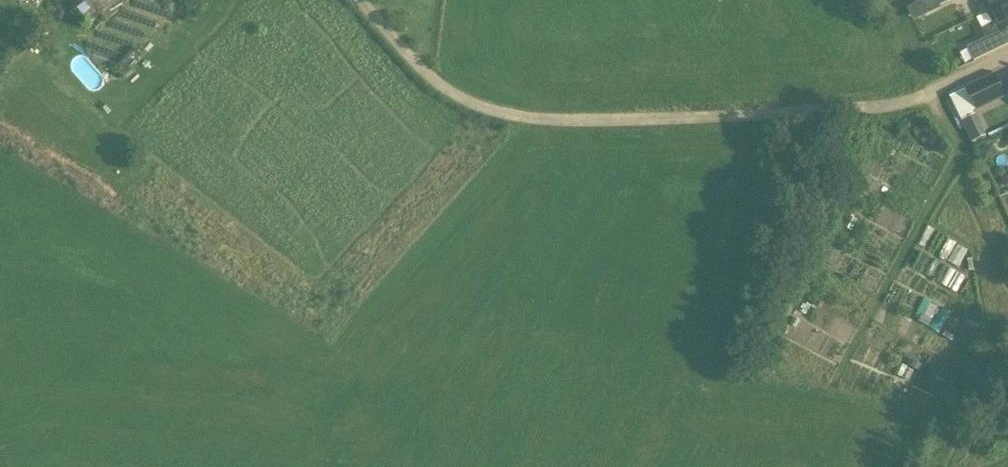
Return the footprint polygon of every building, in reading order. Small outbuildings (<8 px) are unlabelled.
[(990,11),(1007,3),(1007,0),(985,0),(990,11)] [(974,61),(1000,48),(994,36),(1007,29),(1007,3),(990,11),(996,23),(981,30),(985,38),(967,47),(974,61)] [(965,87),(966,89),(950,96),(962,121),(974,115),(972,112),(976,110),(976,111),(1007,97),(995,73),(965,87)]
